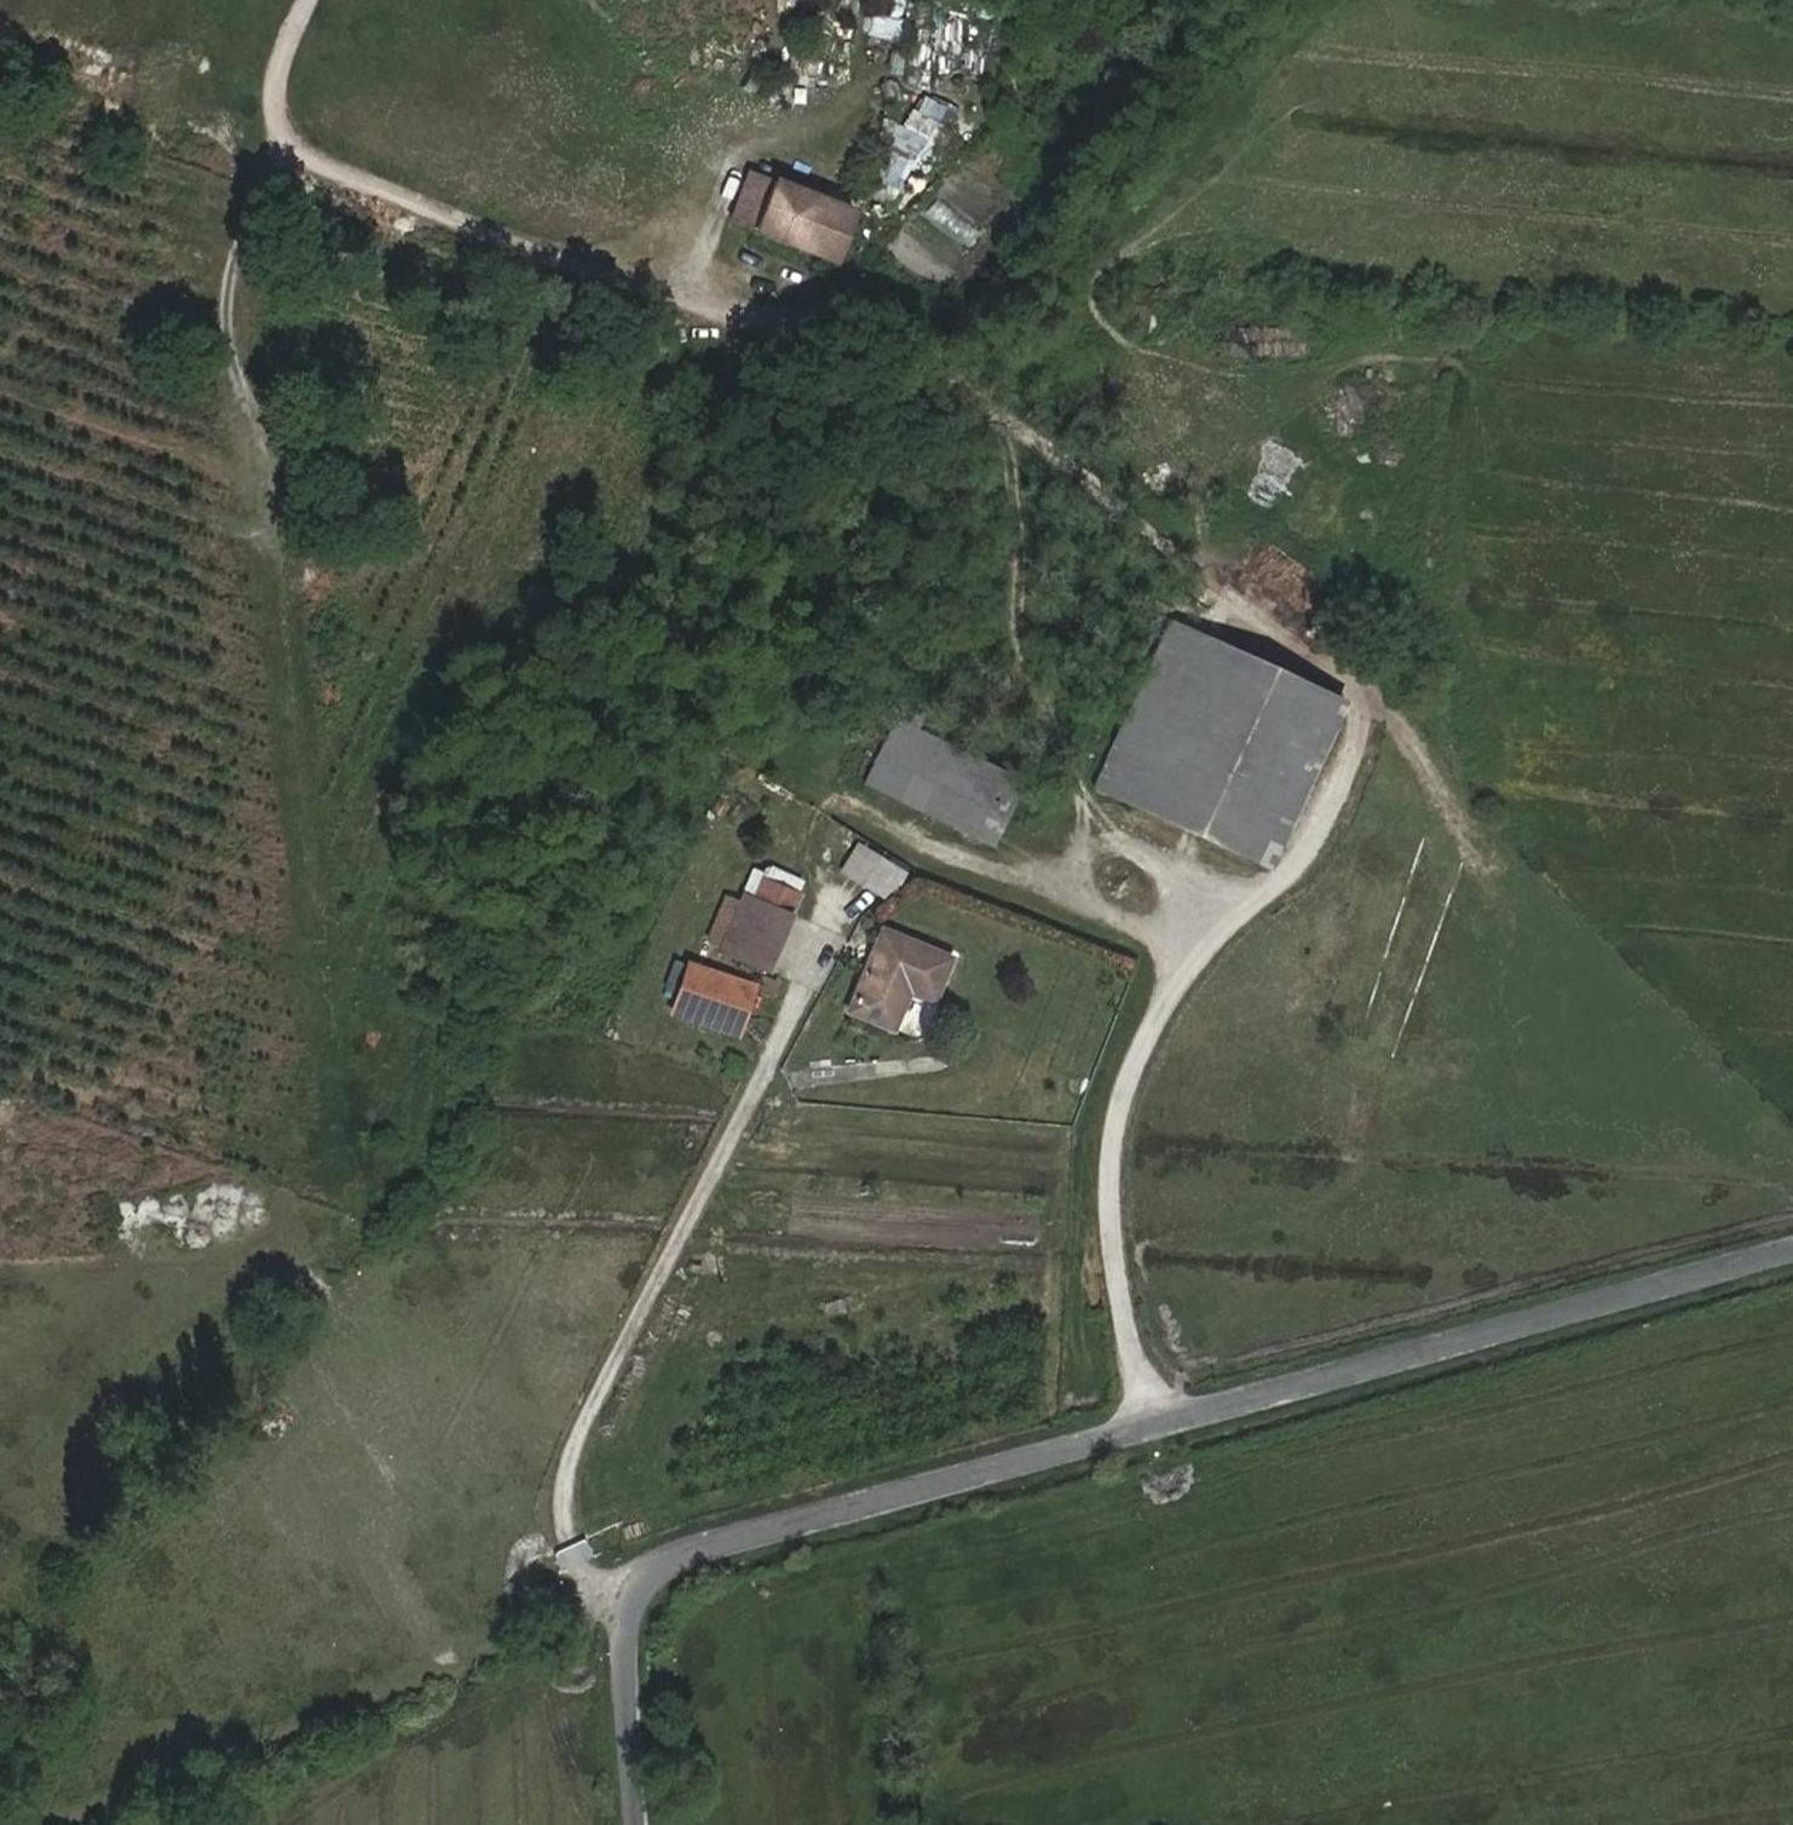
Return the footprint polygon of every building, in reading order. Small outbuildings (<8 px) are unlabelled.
[(868,35),(899,39),(902,18),(870,15),(868,35)] [(916,94),(900,124),(894,121),(865,174),(895,190),(907,168),(924,176),(956,115),(916,94)] [(779,177),(758,228),(838,257),(859,207),(779,177)] [(1174,619),(1097,788),(1223,845),(1304,675),(1174,619)] [(1348,696),(1304,675),(1223,845),(1270,866),(1348,696)] [(898,713),(924,726),(930,715),(903,703),(898,713)] [(996,844),(1030,778),(924,726),(898,713),(866,780),(996,844)] [(855,840),(837,871),(886,901),(905,870),(855,840)] [(750,894),(737,923),(779,942),(792,913),(750,894)] [(779,942),(737,923),(725,949),(767,969),(779,942)] [(935,1000),(954,954),(885,927),(853,1010),(898,1028),(913,993),(935,1000)] [(725,1040),(745,996),(711,980),(683,968),(663,1012),(725,1040)] [(782,980),(767,971),(761,985),(776,992),(782,980)]
